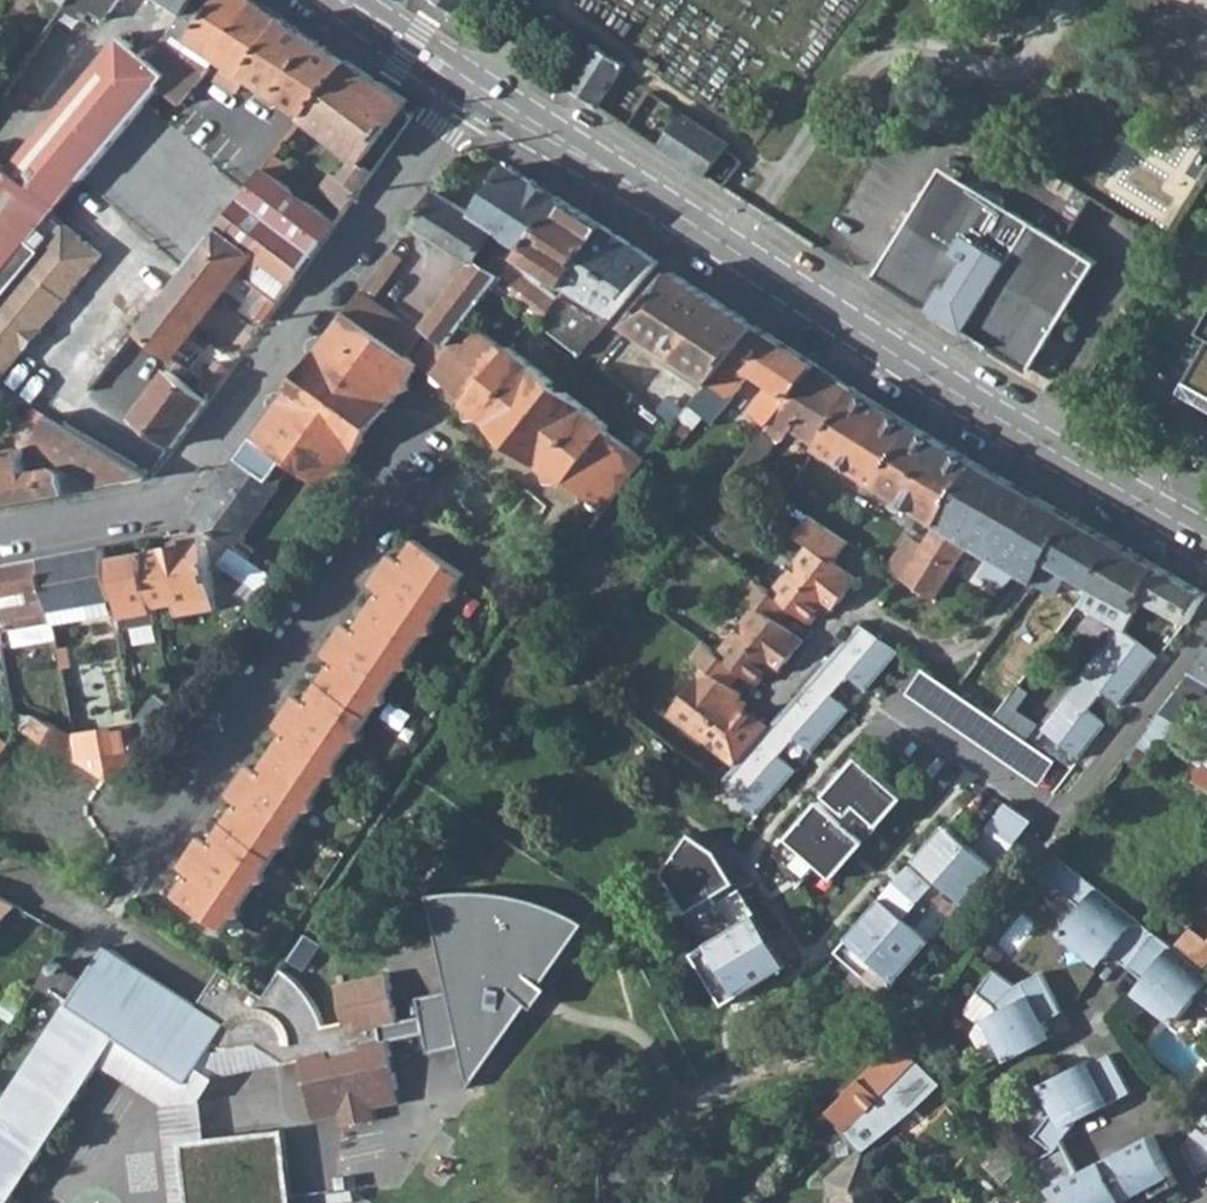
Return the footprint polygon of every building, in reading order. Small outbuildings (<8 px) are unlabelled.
[(42,69),(86,7),(103,19),(114,0),(68,0),(66,2),(28,59),(42,69)] [(184,12),(194,0),(165,0),(184,12)] [(237,91),(249,74),(284,20),(254,0),(194,0),(184,12),(172,28),(227,63),(217,78),(237,91)] [(455,15),(456,14),(466,0),(436,0),(450,9),(449,11),(455,15)] [(35,97),(57,113),(118,35),(129,44),(143,25),(140,11),(124,1),(105,32),(89,23),(35,97)] [(249,74),(307,112),(348,60),(284,20),(249,74)] [(27,242),(52,212),(80,179),(158,87),(167,75),(148,59),(129,44),(118,35),(57,113),(12,171),(0,163),(0,274),(27,242)] [(158,87),(180,102),(207,68),(163,39),(148,59),(167,75),(158,87)] [(589,103),(595,107),(596,105),(624,63),(619,59),(617,61),(596,49),(599,46),(592,43),(566,84),(564,87),(569,90),(571,88),(590,100),(589,103)] [(264,167),(336,221),(371,171),(363,165),(358,170),(346,161),(337,174),(331,170),(320,185),(298,170),(305,163),(299,158),(311,145),(302,137),(313,124),(356,160),(361,158),(407,99),(348,60),(307,112),(290,134),(264,167)] [(6,93),(23,104),(38,81),(21,69),(6,93)] [(659,146),(722,186),(746,153),(682,111),(659,146)] [(437,330),(415,359),(420,362),(430,369),(470,317),(494,287),(563,198),(511,164),(474,213),(440,191),(418,224),(474,259),(425,322),(437,330)] [(138,328),(174,355),(238,268),(267,291),(253,309),(265,318),(336,221),(264,167),(187,266),(138,328)] [(874,273),(1027,369),(1094,262),(956,175),(932,180),(874,273)] [(494,287),(541,322),(558,296),(522,268),(529,259),(566,283),(603,224),(563,198),(494,287)] [(0,299),(0,378),(65,302),(61,298),(99,254),(63,223),(39,252),(0,299)] [(566,283),(613,315),(659,260),(603,224),(566,283)] [(39,252),(27,242),(0,274),(0,299),(39,252)] [(346,309),(406,353),(421,333),(372,297),(401,256),(390,248),(379,264),(361,288),(346,309)] [(628,325),(713,378),(759,325),(675,270),(628,325)] [(541,322),(580,352),(606,323),(599,317),(595,321),(558,296),(541,322)] [(410,375),(420,362),(415,359),(406,353),(346,309),(298,370),(254,435),(286,457),(329,487),(338,472),(350,471),(349,460),(372,427),(399,388),(411,389),(410,375)] [(600,505),(605,509),(619,490),(627,480),(645,458),(610,429),(612,427),(569,391),(512,345),(508,349),(470,317),(430,369),(436,374),(436,379),(444,385),(448,384),(469,400),(466,404),(471,409),(472,419),(482,418),(523,452),(549,474),(550,482),(561,482),(564,486),(570,480),(592,498),(592,501),(597,506),(600,505)] [(747,410),(758,419),(766,425),(816,362),(759,325),(713,378),(708,384),(679,419),(687,427),(698,424),(710,408),(719,413),(752,375),(769,385),(747,410)] [(679,419),(708,384),(702,378),(694,385),(619,336),(595,365),(671,427),(679,419)] [(203,376),(217,386),(229,368),(214,358),(203,376)] [(1193,385),(1206,393),(1206,360),(1193,385)] [(755,438),(729,471),(741,481),(775,442),(780,442),(790,430),(820,449),(858,389),(816,362),(766,425),(755,438)] [(133,416),(174,445),(207,399),(166,369),(133,416)] [(858,389),(820,449),(879,487),(918,428),(858,389)] [(151,476),(63,424),(47,415),(29,447),(66,470),(69,477),(62,479),(60,473),(54,467),(27,472),(21,448),(0,451),(0,504),(151,476)] [(758,419),(748,432),(755,438),(766,425),(758,419)] [(679,434),(671,427),(665,433),(673,440),(679,434)] [(918,428),(879,487),(938,524),(977,463),(928,434),(918,428)] [(729,471),(755,438),(748,432),(710,479),(717,486),(729,471)] [(272,477),(286,457),(254,435),(241,455),(272,477)] [(645,458),(627,480),(638,487),(661,458),(651,450),(645,458)] [(980,550),(1019,573),(1057,508),(977,463),(938,524),(969,543),(970,543),(973,546),(980,550)] [(233,546),(273,574),(281,564),(255,545),(259,540),(244,528),(261,506),(223,479),(194,518),(233,546)] [(627,480),(619,490),(629,498),(638,487),(627,480)] [(612,520),(629,498),(619,490),(605,509),(602,511),(612,520)] [(1047,562),(1073,518),(1065,513),(1057,508),(1019,573),(1027,577),(1034,582),(1035,581),(1047,562)] [(851,541),(812,515),(796,533),(811,545),(790,570),(829,600),(832,597),(839,602),(858,578),(834,562),(851,541)] [(1117,543),(1073,518),(1047,562),(1035,581),(1058,593),(1068,574),(1091,587),(1117,543)] [(904,576),(934,598),(969,543),(938,524),(924,543),(907,566),(906,567),(900,574),(902,575),(904,576)] [(390,552),(380,566),(445,608),(453,597),(460,596),(459,588),(469,573),(415,536),(403,554),(407,557),(404,562),(390,552)] [(907,539),(888,565),(900,574),(906,567),(907,566),(924,543),(916,537),(915,536),(907,539)] [(156,606),(178,602),(215,594),(210,564),(206,541),(146,553),(156,606)] [(1119,626),(1125,631),(1130,621),(1137,609),(1158,566),(1117,543),(1091,587),(1119,602),(1108,619),(1119,626)] [(233,546),(221,563),(246,581),(236,594),(238,595),(250,605),(273,574),(233,546)] [(44,558),(55,622),(93,615),(91,603),(113,600),(104,547),(44,558)] [(160,624),(157,609),(156,606),(146,553),(113,559),(126,630),(160,624)] [(7,630),(55,622),(44,558),(0,566),(0,598),(7,630)] [(221,563),(210,564),(215,594),(231,603),(238,595),(236,594),(246,581),(221,563)] [(376,593),(366,608),(420,644),(428,632),(436,631),(435,621),(445,608),(380,566),(370,582),(384,590),(380,595),(376,593)] [(1176,634),(1186,621),(1190,623),(1206,594),(1158,566),(1137,609),(1141,617),(1153,624),(1160,624),(1164,619),(1176,626),(1172,631),(1176,634)] [(829,600),(790,570),(773,591),(793,607),(812,621),(829,600)] [(773,591),(755,577),(742,594),(758,606),(719,652),(743,671),(757,682),(777,657),(785,663),(804,639),(782,621),(793,607),(773,591)] [(218,608),(215,594),(178,602),(181,615),(218,608)] [(341,623),(333,635),(396,679),(403,669),(411,668),(409,660),(420,644),(366,608),(355,625),(358,627),(355,632),(341,623)] [(901,654),(863,628),(724,789),(759,819),(901,654)] [(1158,662),(1121,632),(1042,729),(1079,759),(1158,662)] [(328,663),(317,679),(371,715),(379,703),(388,703),(385,693),(396,679),(333,635),(322,651),(336,661),(332,666),(328,663)] [(719,652),(704,641),(692,658),(704,667),(668,712),(736,764),(768,729),(734,702),(741,695),(730,687),(743,671),(719,652)] [(71,666),(69,648),(60,649),(63,668),(71,666)] [(1180,687),(1198,701),(1206,689),(1206,652),(1180,687)] [(989,669),(977,660),(957,686),(996,715),(1019,683),(1021,681),(1005,670),(989,690),(979,682),(989,669)] [(292,694),(284,706),(347,750),(354,739),(364,737),(362,728),(371,715),(317,679),(306,696),(309,699),(306,703),(292,694)] [(996,715),(1029,739),(1039,727),(1016,711),(1031,692),(1019,683),(996,715)] [(1161,711),(1181,727),(1187,717),(1197,704),(1179,689),(1161,711)] [(134,724),(139,750),(172,707),(156,695),(134,724)] [(280,733),(269,749),(322,785),(331,773),(341,771),(338,762),(347,750),(284,706),(273,722),(286,732),(283,735),(280,733)] [(1206,723),(1206,708),(1205,707),(1198,718),(1206,723)] [(29,731),(78,758),(75,736),(37,716),(29,731)] [(1181,727),(1191,734),(1198,725),(1187,717),(1181,727)] [(78,758),(106,774),(116,781),(139,750),(134,724),(75,736),(78,758)] [(1128,754),(1148,770),(1165,747),(1144,733),(1128,754)] [(1191,734),(1166,770),(1206,797),(1206,740),(1205,742),(1191,734)] [(244,763),(235,777),(298,821),(306,808),(315,807),(313,799),(322,785),(269,749),(257,766),(261,769),(259,772),(244,763)] [(3,821),(63,853),(66,847),(70,847),(74,837),(72,834),(106,774),(78,758),(57,791),(31,776),(3,821)] [(861,763),(825,802),(850,824),(859,814),(880,832),(906,803),(861,763)] [(231,805),(221,819),(273,856),(282,844),(291,843),(288,835),(298,821),(235,777),(224,793),(238,803),(234,807),(231,805)] [(823,807),(781,853),(802,889),(821,870),(836,884),(868,848),(823,807)] [(195,834),(185,849),(248,893),(257,880),(266,879),(263,871),(273,856),(221,819),(209,837),(212,839),(209,843),(195,834)] [(1000,872),(951,830),(839,960),(888,1002),(1000,872)] [(720,856),(690,837),(661,875),(707,947),(694,956),(725,1008),(792,969),(720,856)] [(239,906),(248,893),(185,849),(176,863),(189,872),(186,879),(182,875),(170,893),(223,929),(232,915),(242,914),(239,906)] [(1055,851),(1027,884),(1035,889),(1056,888),(1058,886),(1082,904),(1063,928),(1102,960),(1110,950),(1126,962),(1129,965),(1143,976),(1136,986),(1175,1019),(1195,995),(1206,1004),(1206,973),(1203,971),(1175,948),(1156,932),(1152,929),(1055,851)] [(8,917),(19,906),(0,895),(0,910),(8,917)] [(294,972),(284,963),(264,992),(272,1053),(284,1061),(300,1058),(310,1102),(336,1097),(339,1109),(341,1120),(376,1113),(373,1102),(371,1089),(399,1083),(389,1041),(426,1034),(430,1053),(461,1047),(469,1089),(533,1000),(540,1005),(549,992),(543,987),(585,929),(563,917),(544,910),(512,901),(481,898),(458,898),(431,902),(449,991),(418,996),(422,1015),(400,1020),(388,967),(335,979),(342,1015),(323,1019),(317,1003),(313,993),(305,983),(294,972)] [(51,935),(58,939),(63,930),(57,927),(51,935)] [(1203,971),(1206,965),(1206,945),(1188,929),(1175,948),(1203,971)] [(105,948),(83,982),(61,969),(64,966),(57,960),(55,963),(50,960),(36,981),(70,1002),(0,1110),(0,1202),(10,1202),(99,1064),(117,1036),(186,1080),(211,1043),(222,1050),(255,1043),(272,1053),(264,992),(222,966),(205,993),(196,1007),(105,948)] [(1042,974),(1019,986),(994,969),(978,992),(996,1004),(998,1011),(988,1016),(1009,1060),(1052,1039),(1045,1022),(1063,1013),(1042,974)] [(970,1008),(977,1021),(988,1016),(998,1011),(996,1004),(978,992),(972,1001),(970,1008)] [(1009,1060),(988,1016),(977,1021),(975,1032),(983,1047),(993,1053),(999,1065),(1009,1060)] [(284,1061),(255,1043),(222,1050),(211,1043),(186,1080),(117,1036),(99,1064),(160,1103),(173,1202),(188,1202),(181,1145),(176,1101),(202,1097),(216,1076),(284,1061)] [(861,1146),(870,1157),(885,1145),(869,1128),(885,1115),(873,1100),(911,1066),(916,1072),(924,1065),(910,1052),(896,1039),(827,1108),(861,1146)] [(1077,1121),(1132,1091),(1125,1077),(1113,1055),(1103,1060),(1091,1067),(1088,1061),(1045,1084),(1058,1108),(1036,1135),(1054,1150),(1063,1139),(1077,1121)] [(399,1083),(371,1089),(373,1102),(401,1096),(399,1083)] [(336,1097),(310,1102),(313,1115),(339,1109),(336,1097)] [(282,1132),(181,1145),(188,1202),(291,1202),(282,1132)] [(1192,1132),(1182,1145),(1197,1174),(1206,1168),(1206,1143),(1192,1132)] [(1127,1200),(1140,1193),(1144,1202),(1179,1183),(1154,1135),(1082,1175),(1063,1139),(1054,1150),(1027,1164),(1059,1196),(1067,1202),(1128,1202),(1127,1200)] [(981,1160),(1004,1182),(1024,1161),(1001,1140),(981,1160)] [(870,1157),(861,1146),(827,1176),(834,1202),(885,1202),(870,1157)]
